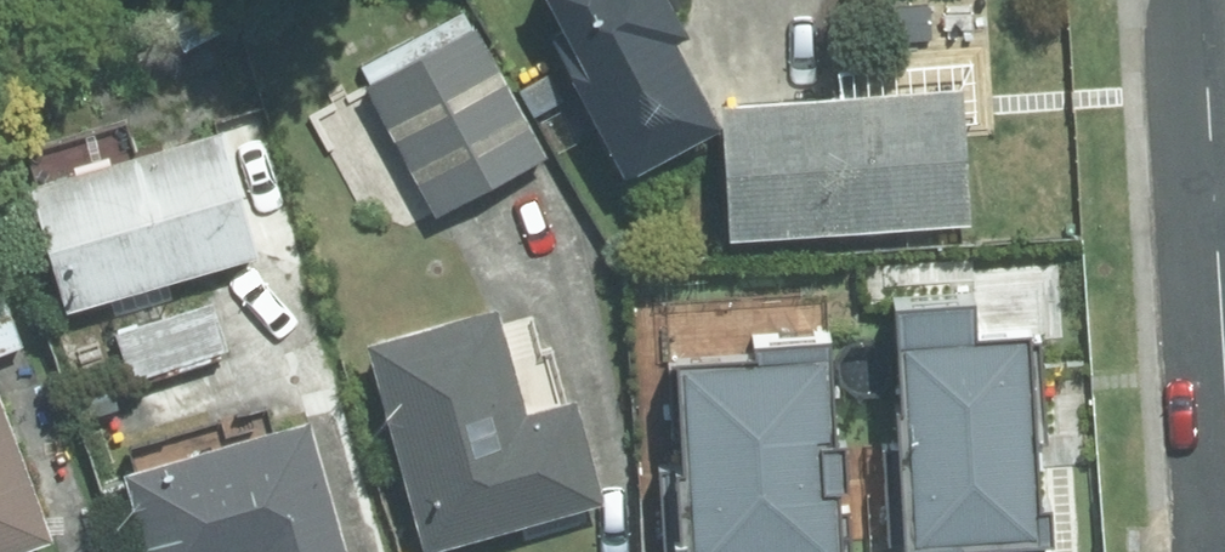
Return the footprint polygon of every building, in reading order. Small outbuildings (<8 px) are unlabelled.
[(637,163),(734,114),(689,27),(702,21),(691,0),(554,0),(637,163)] [(487,19),(372,79),(439,208),(554,149),(487,19)] [(975,80),(740,89),(745,223),(980,215),(975,80)] [(234,121),(38,173),(73,303),(125,289),(144,321),(117,328),(131,378),(234,346),(220,298),(181,307),(177,275),(269,251),(234,121)] [(0,269),(0,352),(32,342),(7,266),(0,269)] [(934,284),(807,288),(817,540),(967,534),(962,395),(938,396),(934,284)] [(505,297),(377,330),(434,545),(614,497),(586,388),(533,402),(505,297)] [(0,385),(0,551),(9,551),(60,535),(7,383),(0,385)] [(711,385),(659,386),(661,481),(715,480),(711,385)] [(316,407),(132,460),(158,551),(358,551),(316,407)]
